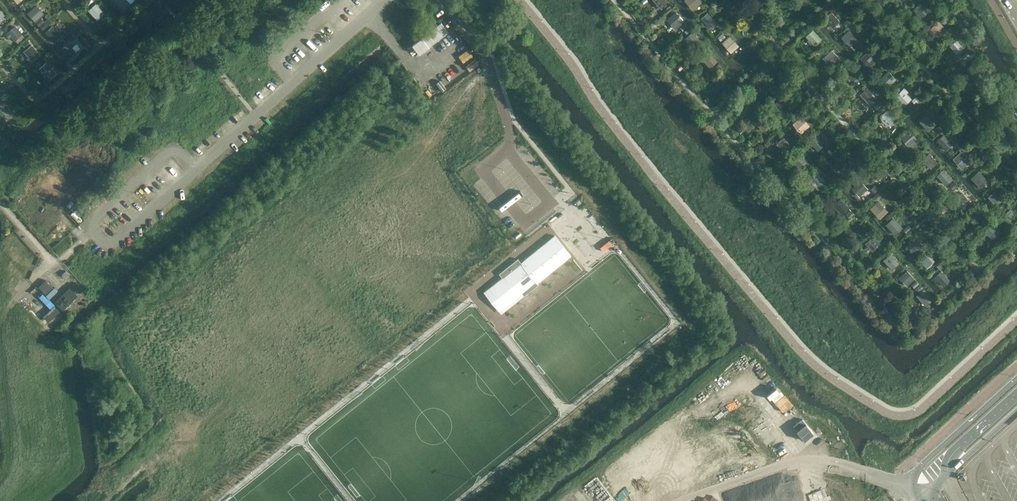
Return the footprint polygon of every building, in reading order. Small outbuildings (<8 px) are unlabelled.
[(124,11),(131,5),(127,0),(116,0),(115,1),(124,11)] [(660,9),(667,3),(664,0),(652,0),(660,9)] [(699,0),(684,0),(693,10),(702,2),(699,0)] [(95,2),(88,9),(97,19),(104,12),(95,2)] [(913,9),(921,18),(929,11),(920,2),(913,9)] [(905,3),(900,8),(903,11),(908,7),(905,3)] [(45,14),(37,5),(27,13),(35,22),(45,14)] [(684,22),(675,12),(666,20),(675,30),(684,22)] [(824,19),(833,28),(840,21),(831,12),(824,19)] [(700,19),(709,28),(716,22),(707,13),(700,19)] [(930,29),(938,38),(947,30),(938,21),(930,29)] [(448,32),(440,22),(422,37),(429,47),(448,32)] [(23,34),(15,26),(7,33),(14,42),(23,34)] [(45,33),(54,43),(62,36),(53,26),(45,33)] [(805,37),(814,46),(821,39),(813,30),(805,37)] [(841,38),(850,47),(857,40),(848,31),(841,38)] [(684,39),(693,49),(701,42),(692,32),(684,39)] [(72,34),(68,38),(72,42),(76,38),(72,34)] [(721,43),(731,53),(739,46),(730,35),(721,43)] [(421,39),(408,47),(414,57),(427,49),(421,39)] [(949,46),(958,55),(965,49),(956,40),(949,46)] [(32,44),(24,51),(33,61),(41,54),(32,44)] [(68,44),(61,50),(70,60),(77,54),(68,44)] [(817,48),(812,53),(816,57),(821,52),(817,48)] [(839,57),(832,49),(822,58),(830,66),(839,57)] [(877,60),(868,50),(860,58),(869,68),(877,60)] [(701,58),(710,68),(718,61),(709,51),(701,58)] [(43,58),(38,63),(41,66),(46,61),(43,58)] [(57,73),(47,62),(39,69),(43,74),(45,72),(51,79),(57,73)] [(842,62),(837,67),(841,71),(846,66),(842,62)] [(980,67),(971,75),(979,84),(983,81),(980,78),(980,76),(985,73),(980,67)] [(849,68),(843,74),(852,85),(859,80),(849,68)] [(896,79),(888,71),(880,79),(887,87),(896,79)] [(838,75),(833,80),(837,84),(842,79),(838,75)] [(755,83),(764,92),(771,86),(763,76),(755,83)] [(990,90),(999,100),(1005,94),(997,84),(990,90)] [(877,98),(867,87),(859,94),(870,105),(877,98)] [(904,106),(911,99),(906,94),(908,92),(904,88),(895,96),(904,106)] [(752,102),(744,94),(736,102),(743,110),(752,102)] [(773,103),(782,112),(789,105),(780,96),(773,103)] [(916,96),(912,101),(917,106),(921,101),(916,96)] [(879,101),(874,106),(877,110),(882,105),(879,101)] [(4,120),(11,114),(1,103),(0,104),(0,115),(4,120)] [(1016,120),(1016,119),(1016,107),(1015,105),(1008,111),(1016,120)] [(756,107),(751,111),(756,115),(760,111),(756,107)] [(888,110),(880,115),(880,117),(881,118),(881,120),(882,121),(884,123),(885,124),(887,125),(890,126),(896,119),(888,110)] [(797,112),(792,117),(796,121),(801,116),(797,112)] [(755,120),(764,130),(771,123),(762,114),(755,120)] [(919,122),(928,131),(936,124),(927,115),(919,122)] [(792,124),(801,133),(809,125),(801,116),(792,124)] [(942,123),(937,128),(940,132),(946,127),(942,123)] [(901,138),(911,149),(919,142),(909,131),(901,138)] [(774,138),(782,148),(789,142),(780,133),(774,138)] [(936,140),(945,151),(952,144),(943,134),(936,140)] [(809,142),(817,151),(825,144),(816,135),(809,142)] [(958,141),(955,143),(959,149),(963,146),(958,141)] [(791,159),(801,171),(809,164),(799,153),(791,159)] [(922,159),(930,169),(937,163),(929,154),(922,159)] [(953,160),(961,169),(968,163),(959,154),(953,160)] [(827,162),(836,172),(844,165),(835,155),(827,162)] [(936,176),(945,185),(952,179),(943,169),(936,176)] [(971,178),(980,188),(987,181),(978,171),(971,178)] [(826,183),(817,173),(809,181),(818,190),(826,183)] [(868,189),(860,180),(851,188),(859,197),(868,189)] [(954,195),(962,204),(969,198),(960,189),(954,195)] [(988,197),(996,206),(1003,199),(995,190),(988,197)] [(1010,196),(1005,201),(1009,205),(1014,200),(1010,196)] [(832,206),(842,215),(849,208),(840,198),(832,206)] [(870,209),(880,219),(887,211),(878,201),(870,209)] [(1014,225),(1016,222),(1016,215),(1011,209),(1004,214),(1014,225)] [(978,210),(971,216),(978,223),(985,217),(978,210)] [(857,233),(865,225),(857,217),(849,225),(857,233)] [(885,225),(895,235),(902,228),(893,218),(885,225)] [(992,223),(983,231),(991,240),(1000,232),(992,223)] [(484,291),(502,313),(572,255),(555,234),(521,261),(519,258),(500,273),(502,276),(484,291)] [(867,242),(876,251),(882,245),(873,235),(867,242)] [(903,244),(911,253),(919,245),(911,236),(903,244)] [(883,260),(892,270),(899,263),(890,253),(883,260)] [(934,262),(927,254),(920,261),(927,268),(934,262)] [(915,279),(907,270),(899,278),(907,287),(915,279)] [(934,277),(943,287),(949,281),(941,271),(934,277)] [(46,279),(38,286),(46,294),(53,286),(46,279)] [(933,299),(920,284),(914,289),(918,294),(916,296),(925,306),(933,299)] [(49,332),(50,330),(56,325),(66,315),(42,291),(25,308),(49,332)]
